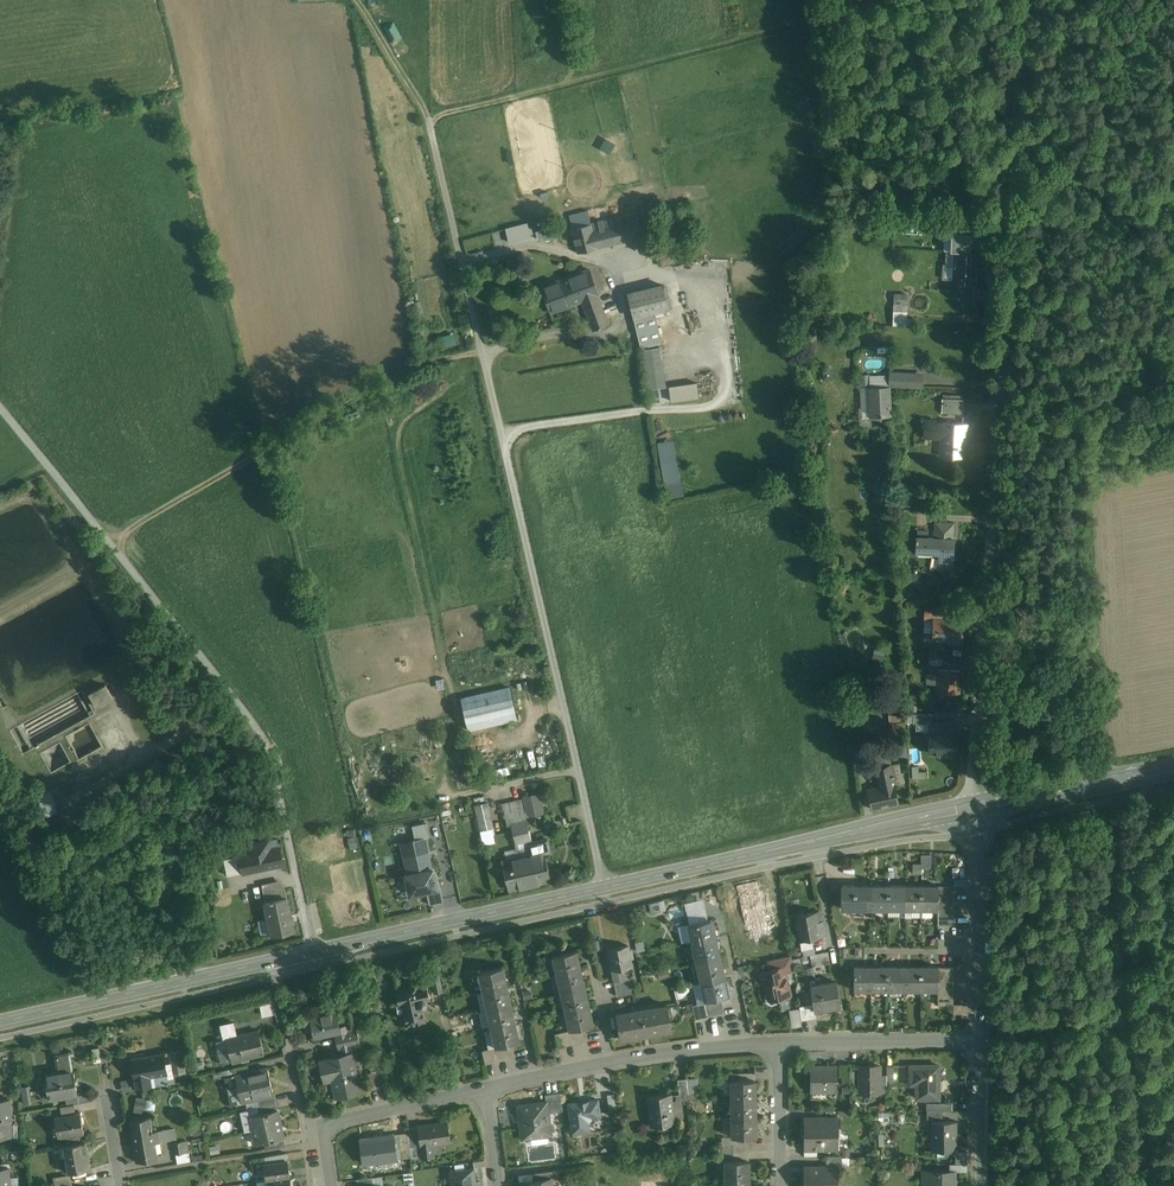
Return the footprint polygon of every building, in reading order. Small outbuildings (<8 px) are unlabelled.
[(593,222),(589,209),(568,214),(572,227),(571,228),(576,252),(643,236),(638,211),(593,222)] [(528,223),(505,228),(508,244),(532,239),(528,223)] [(542,241),(553,237),(550,228),(539,232),(542,241)] [(950,251),(956,251),(970,252),(971,233),(951,232),(950,251)] [(970,252),(956,251),(954,280),(974,281),(976,253),(970,252)] [(589,269),(542,286),(552,313),(582,302),(598,295),(589,269)] [(663,285),(628,294),(634,318),(654,312),(669,309),(663,285)] [(909,294),(894,295),(894,304),(909,304),(909,294)] [(609,324),(598,295),(582,302),(593,330),(609,324)] [(634,318),(638,337),(660,331),(654,312),(634,318)] [(457,332),(442,336),(444,347),(459,343),(457,332)] [(668,386),(661,347),(643,350),(650,390),(668,386)] [(921,375),(892,374),(892,384),(921,386),(921,375)] [(675,400),(703,398),(702,382),(673,384),(675,400)] [(889,389),(870,390),(871,421),(882,421),(881,415),(891,414),(889,389)] [(966,399),(942,398),(942,413),(965,414),(966,399)] [(970,422),(925,421),(924,439),(939,440),(939,458),(969,459),(970,422)] [(671,498),(688,495),(681,458),(664,461),(671,498)] [(935,536),(917,536),(916,553),(939,553),(939,572),(954,572),(955,522),(935,521),(935,536)] [(919,574),(908,571),(905,581),(916,584),(919,574)] [(950,611),(924,611),(924,625),(928,625),(928,644),(942,644),(942,637),(952,637),(952,644),(963,644),(964,618),(950,618),(950,611)] [(961,670),(937,669),(936,692),(960,693),(961,670)] [(89,693),(97,706),(113,697),(105,684),(89,693)] [(511,687),(460,698),(467,733),(518,722),(511,687)] [(929,714),(913,714),(912,726),(929,726),(929,714)] [(958,734),(954,733),(954,723),(931,722),(931,733),(927,733),(927,754),(957,755),(958,734)] [(890,765),(877,768),(881,787),(868,790),(872,809),(898,803),(890,765)] [(540,795),(525,798),(527,807),(531,806),(532,811),(543,809),(540,795)] [(401,811),(398,797),(379,801),(382,814),(401,811)] [(512,825),(525,822),(524,817),(525,814),(522,800),(504,804),(508,826),(512,825)] [(495,841),(486,802),(475,805),(481,830),(485,843),(495,841)] [(525,822),(512,825),(516,843),(531,839),(527,822),(525,822)] [(426,837),(407,841),(408,845),(402,847),(404,855),(408,874),(430,869),(427,855),(426,850),(429,849),(426,837)] [(256,854),(270,850),(268,840),(247,845),(249,855),(240,856),(240,858),(256,855),(256,854)] [(270,850),(256,854),(256,855),(259,868),(258,868),(258,869),(283,864),(280,848),(270,850)] [(449,851),(441,853),(444,868),(452,866),(449,851)] [(544,852),(502,862),(509,890),(551,880),(544,852)] [(244,872),(258,869),(258,868),(259,868),(256,855),(240,858),(244,872)] [(408,874),(406,875),(409,888),(411,887),(413,894),(438,889),(433,869),(430,869),(408,874)] [(832,891),(840,892),(842,881),(833,880),(832,891)] [(280,881),(262,885),(264,894),(286,889),(280,881)] [(757,881),(737,885),(742,906),(762,901),(757,881)] [(872,886),(842,886),(843,909),(872,909),(872,886)] [(888,886),(872,886),(872,909),(888,909),(888,886)] [(905,886),(888,886),(888,909),(905,909),(905,886)] [(922,886),(905,886),(905,909),(912,909),(922,909),(922,886)] [(939,886),(922,886),(922,909),(932,909),(939,909),(939,901),(939,894),(939,886)] [(291,916),(286,889),(264,894),(272,935),(294,931),(292,922),(294,921),(293,915),(291,916)] [(762,901),(742,906),(746,923),(751,922),(766,919),(764,910),(762,901)] [(773,909),(764,910),(766,919),(766,921),(768,931),(777,929),(773,909)] [(922,909),(912,909),(912,917),(922,917),(922,909)] [(816,911),(796,915),(802,948),(813,946),(812,937),(825,935),(823,924),(819,925),(816,911)] [(954,916),(939,916),(939,925),(954,925),(954,916)] [(711,919),(689,924),(693,942),(716,937),(711,919)] [(766,919),(751,922),(754,934),(768,931),(766,921),(766,919)] [(716,938),(693,943),(698,962),(720,957),(716,938)] [(628,945),(608,949),(612,970),(624,968),(632,966),(628,945)] [(576,950),(554,956),(558,974),(581,969),(576,950)] [(828,951),(810,954),(812,966),(830,963),(828,951)] [(791,955),(774,959),(776,968),(784,966),(786,973),(794,971),(791,955)] [(720,957),(698,962),(702,982),(724,977),(720,957)] [(784,966),(776,968),(774,959),(767,960),(769,969),(763,971),(761,974),(763,983),(766,985),(768,992),(765,996),(766,1001),(771,1004),(776,1003),(779,999),(788,997),(790,994),(788,986),(790,983),(789,980),(787,978),(786,973),(784,966)] [(502,967),(480,972),(484,991),(507,986),(502,967)] [(871,967),(854,967),(854,990),(871,990),(871,967)] [(888,967),(871,967),(871,990),(888,990),(888,967)] [(904,967),(888,967),(888,990),(904,990),(904,967)] [(921,967),(904,967),(904,990),(921,990),(921,967)] [(938,967),(921,967),(921,990),(938,990),(938,982),(938,974),(938,967)] [(624,968),(612,970),(614,980),(626,978),(624,968)] [(581,969),(558,974),(562,993),(585,987),(581,969)] [(439,974),(431,976),(435,994),(443,992),(439,974)] [(626,978),(614,980),(617,996),(632,993),(629,977),(626,978)] [(724,977),(702,982),(706,1000),(713,999),(720,997),(729,995),(724,977)] [(837,981),(811,985),(814,1004),(815,1010),(840,1006),(837,981)] [(417,984),(399,988),(399,991),(396,991),(399,1003),(404,1002),(406,1012),(404,1012),(404,1013),(407,1025),(426,1020),(423,1007),(425,1006),(428,1003),(427,999),(430,998),(427,984),(418,986),(417,984)] [(507,986),(484,991),(488,1009),(511,1004),(507,986)] [(585,987),(562,993),(566,1011),(589,1006),(585,987)] [(720,997),(713,999),(714,1001),(717,1015),(724,1013),(720,997)] [(262,1004),(264,1015),(279,1013),(277,1001),(262,1004)] [(714,1001),(707,1002),(710,1016),(717,1015),(714,1001)] [(404,1002),(399,1003),(398,1003),(397,1003),(397,1004),(397,1005),(398,1012),(399,1012),(399,1013),(399,1014),(400,1014),(404,1013),(404,1012),(406,1012),(404,1002)] [(710,1016),(707,1002),(699,1004),(703,1018),(710,1016)] [(511,1004),(488,1009),(492,1025),(492,1028),(515,1023),(511,1004)] [(699,1004),(692,1005),(696,1019),(703,1018),(699,1004)] [(814,1004),(800,1006),(802,1020),(816,1018),(815,1010),(814,1004)] [(668,1005),(617,1014),(621,1038),(672,1029),(668,1005)] [(589,1006),(566,1011),(571,1029),(585,1026),(593,1024),(589,1006)] [(488,1009),(481,1011),(480,1013),(480,1016),(483,1017),(485,1026),(492,1025),(488,1009)] [(337,1011),(322,1014),(321,1012),(310,1014),(314,1032),(324,1029),(325,1033),(341,1030),(337,1011)] [(515,1023),(492,1028),(493,1031),(497,1047),(512,1043),(519,1042),(515,1023)] [(235,1024),(221,1027),(224,1039),(227,1038),(237,1035),(235,1024)] [(585,1026),(578,1028),(581,1042),(588,1040),(585,1026)] [(571,1029),(570,1030),(573,1044),(581,1042),(578,1028),(571,1029)] [(357,1029),(350,1031),(336,1035),(339,1048),(353,1045),(353,1046),(360,1044),(357,1029)] [(259,1030),(237,1035),(227,1038),(232,1061),(264,1053),(259,1030)] [(570,1030),(562,1031),(566,1045),(573,1044),(570,1030)] [(493,1031),(486,1032),(490,1048),(497,1047),(493,1031)] [(562,1031),(555,1033),(558,1047),(566,1045),(562,1031)] [(512,1043),(505,1045),(508,1059),(515,1057),(512,1043)] [(505,1045),(497,1047),(500,1060),(508,1059),(505,1045)] [(497,1047),(490,1048),(493,1062),(500,1060),(497,1047)] [(490,1048),(482,1050),(485,1064),(493,1062),(490,1048)] [(181,1051),(170,1053),(173,1073),(180,1072),(179,1063),(183,1062),(181,1051)] [(69,1053),(57,1056),(59,1072),(72,1070),(69,1053)] [(352,1053),(328,1058),(328,1060),(320,1061),(324,1081),(332,1079),(336,1097),(361,1091),(352,1053)] [(164,1054),(132,1059),(135,1079),(137,1090),(151,1087),(150,1077),(155,1076),(167,1074),(164,1054)] [(850,1064),(839,1064),(839,1075),(842,1075),(842,1083),(850,1083),(850,1064)] [(247,1065),(234,1068),(235,1075),(249,1072),(247,1065)] [(939,1065),(911,1065),(911,1078),(917,1078),(917,1098),(939,1098),(939,1065)] [(836,1066),(812,1066),(812,1091),(836,1091),(836,1066)] [(880,1066),(860,1066),(860,1067),(861,1088),(860,1088),(860,1089),(879,1089),(880,1088),(880,1075),(879,1067),(880,1067),(880,1066)] [(268,1067),(249,1072),(235,1075),(242,1103),(258,1099),(274,1095),(268,1067)] [(59,1072),(45,1075),(50,1099),(66,1096),(78,1094),(73,1070),(72,1070),(59,1072)] [(167,1074),(155,1076),(157,1086),(169,1084),(167,1074)] [(687,1078),(678,1079),(680,1100),(689,1099),(687,1078)] [(740,1080),(732,1080),(732,1099),(755,1099),(755,1080),(740,1080)] [(29,1085),(22,1087),(25,1103),(32,1102),(29,1085)] [(560,1093),(545,1095),(546,1102),(547,1101),(549,1113),(563,1111),(560,1093)] [(78,1094),(66,1096),(67,1105),(75,1104),(79,1103),(78,1094)] [(671,1094),(648,1096),(652,1125),(674,1123),(671,1094)] [(274,1095),(258,1099),(259,1106),(276,1102),(274,1095)] [(0,1100),(0,1133),(11,1133),(10,1099),(0,1100)] [(600,1115),(597,1099),(570,1103),(573,1132),(589,1130),(588,1121),(593,1116),(600,1115)] [(756,1117),(755,1099),(732,1099),(733,1118),(756,1117)] [(546,1102),(518,1105),(520,1118),(522,1118),(525,1137),(523,1137),(523,1138),(552,1134),(552,1133),(548,1134),(547,1123),(550,1122),(549,1113),(547,1101),(546,1102)] [(276,1102),(259,1106),(257,1106),(259,1114),(278,1109),(276,1102)] [(67,1105),(61,1106),(62,1115),(76,1113),(75,1104),(67,1105)] [(259,1114),(250,1116),(253,1130),(281,1123),(278,1109),(259,1114)] [(943,1110),(927,1110),(927,1118),(943,1118),(943,1110)] [(62,1115),(55,1117),(59,1138),(66,1137),(67,1145),(81,1142),(80,1134),(85,1133),(81,1112),(76,1113),(62,1115)] [(151,1117),(131,1121),(137,1151),(136,1152),(137,1161),(157,1158),(155,1143),(159,1142),(158,1132),(153,1132),(151,1117)] [(756,1117),(733,1118),(733,1137),(749,1137),(756,1136),(756,1117)] [(839,1117),(804,1118),(804,1149),(817,1149),(839,1148),(839,1117)] [(956,1121),(932,1121),(932,1138),(934,1138),(935,1150),(956,1150),(956,1121)] [(447,1122),(419,1126),(423,1158),(434,1156),(432,1144),(450,1142),(447,1122)] [(281,1123),(253,1130),(256,1144),(265,1142),(284,1137),(281,1123)] [(419,1126),(407,1127),(411,1157),(411,1159),(423,1158),(419,1126)] [(408,1132),(394,1134),(397,1159),(411,1157),(408,1132)] [(394,1134),(361,1139),(364,1164),(397,1159),(394,1134)] [(284,1137),(265,1142),(267,1149),(285,1146),(284,1137)] [(749,1145),(749,1137),(733,1137),(733,1145),(749,1145)] [(67,1145),(66,1145),(70,1171),(90,1167),(86,1141),(81,1142),(67,1145)] [(183,1142),(174,1143),(176,1155),(185,1153),(183,1142)] [(185,1153),(176,1155),(178,1163),(190,1161),(189,1152),(185,1153)] [(287,1153),(266,1157),(267,1164),(288,1161),(287,1153)] [(842,1167),(841,1155),(827,1156),(827,1167),(838,1167),(842,1167)] [(746,1160),(726,1160),(726,1179),(749,1179),(749,1160),(747,1160),(746,1160)] [(267,1164),(264,1164),(266,1180),(290,1176),(288,1161),(267,1164)] [(0,1168),(0,1185),(11,1185),(10,1167),(0,1168)] [(805,1167),(805,1185),(838,1185),(838,1167),(827,1167),(805,1167)] [(450,1172),(452,1185),(477,1185),(474,1168),(450,1172)] [(556,1170),(535,1173),(536,1180),(551,1178),(551,1179),(557,1178),(556,1170)] [(923,1170),(923,1184),(928,1185),(955,1185),(955,1182),(956,1182),(956,1171),(923,1170)] [(54,1177),(56,1185),(57,1185),(72,1183),(71,1174),(54,1177)] [(266,1180),(267,1183),(267,1185),(292,1185),(290,1176),(266,1180)] [(357,1180),(358,1185),(374,1185),(373,1177),(357,1180)] [(523,1182),(523,1185),(552,1185),(551,1179),(551,1178),(536,1180),(523,1182)]
